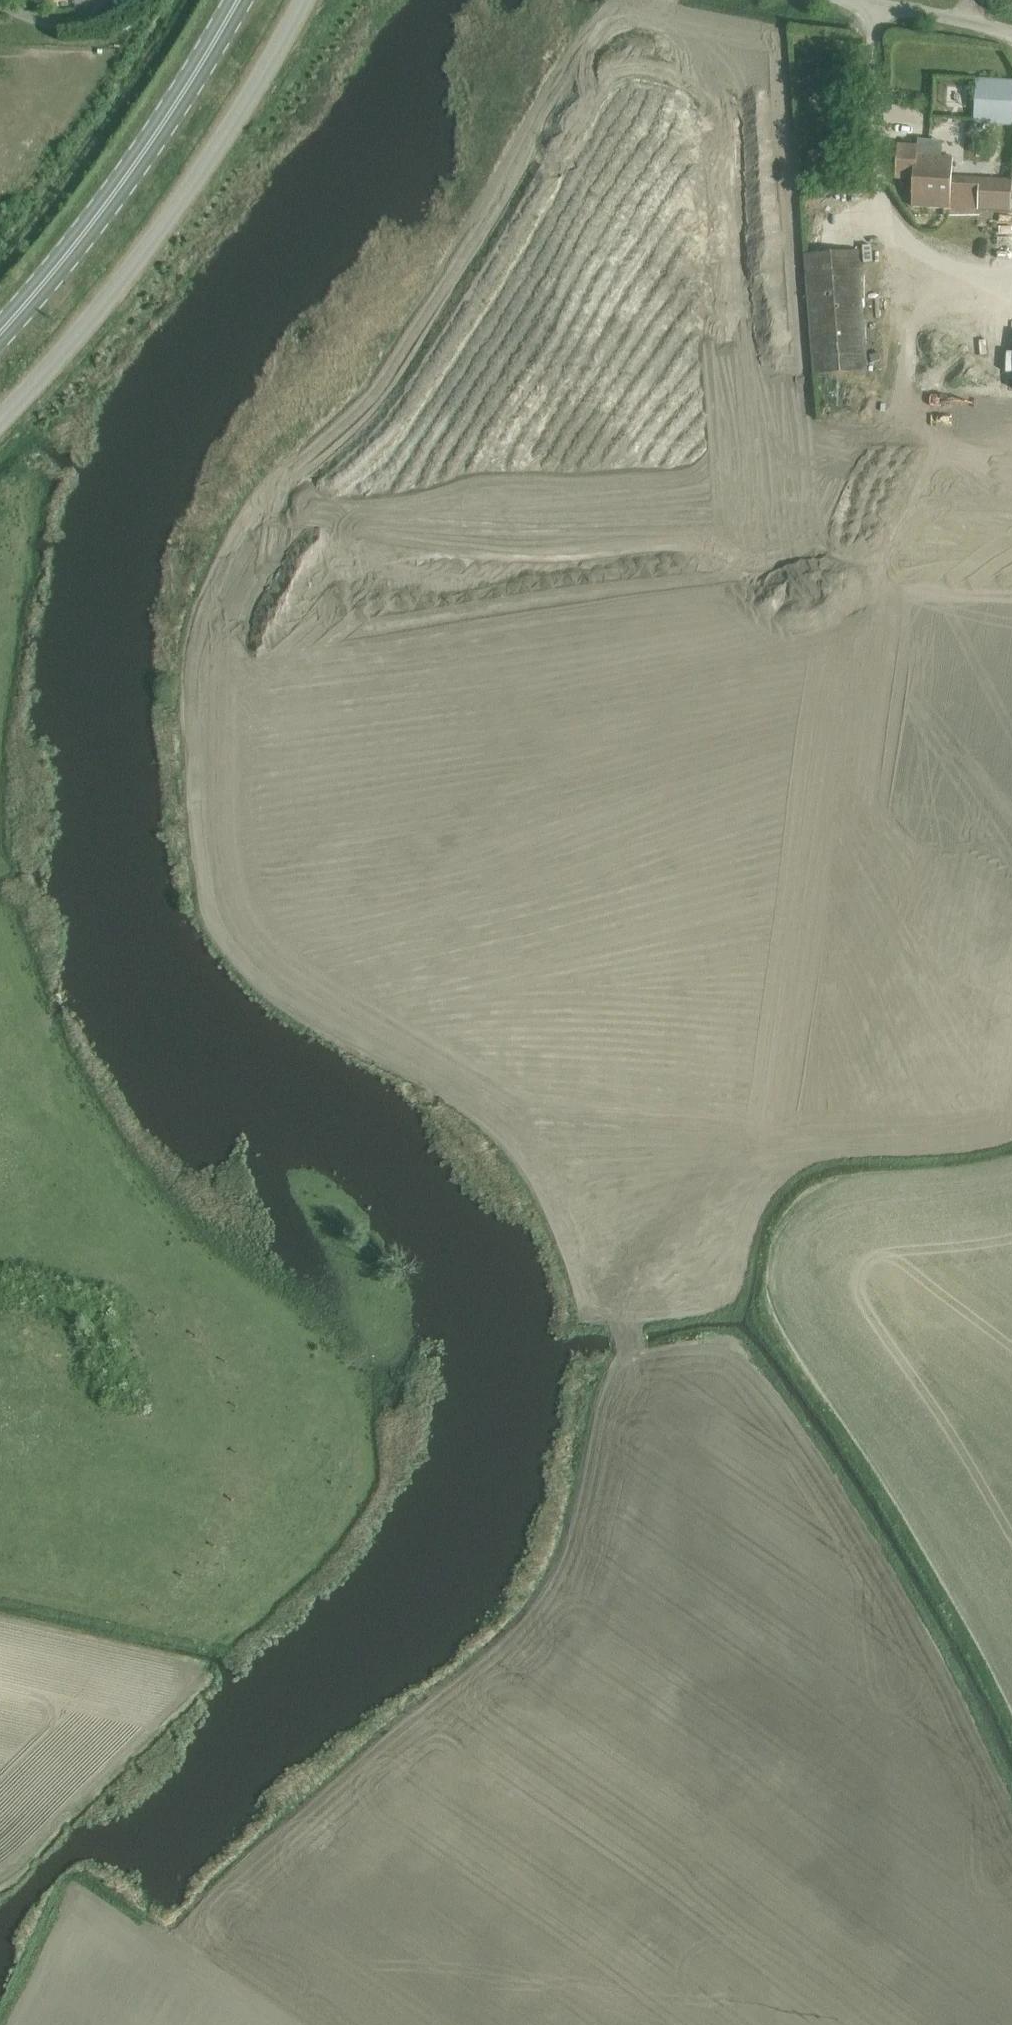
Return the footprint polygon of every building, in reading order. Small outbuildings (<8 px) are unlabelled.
[(976,80),(973,123),(1011,126),(1011,82),(976,80)] [(897,146),(896,178),(913,179),(912,207),(949,209),(978,210),(1010,211),(1011,180),(950,177),(951,158),(916,156),(916,147),(897,146)] [(805,255),(814,375),(866,371),(857,251),(805,255)]
